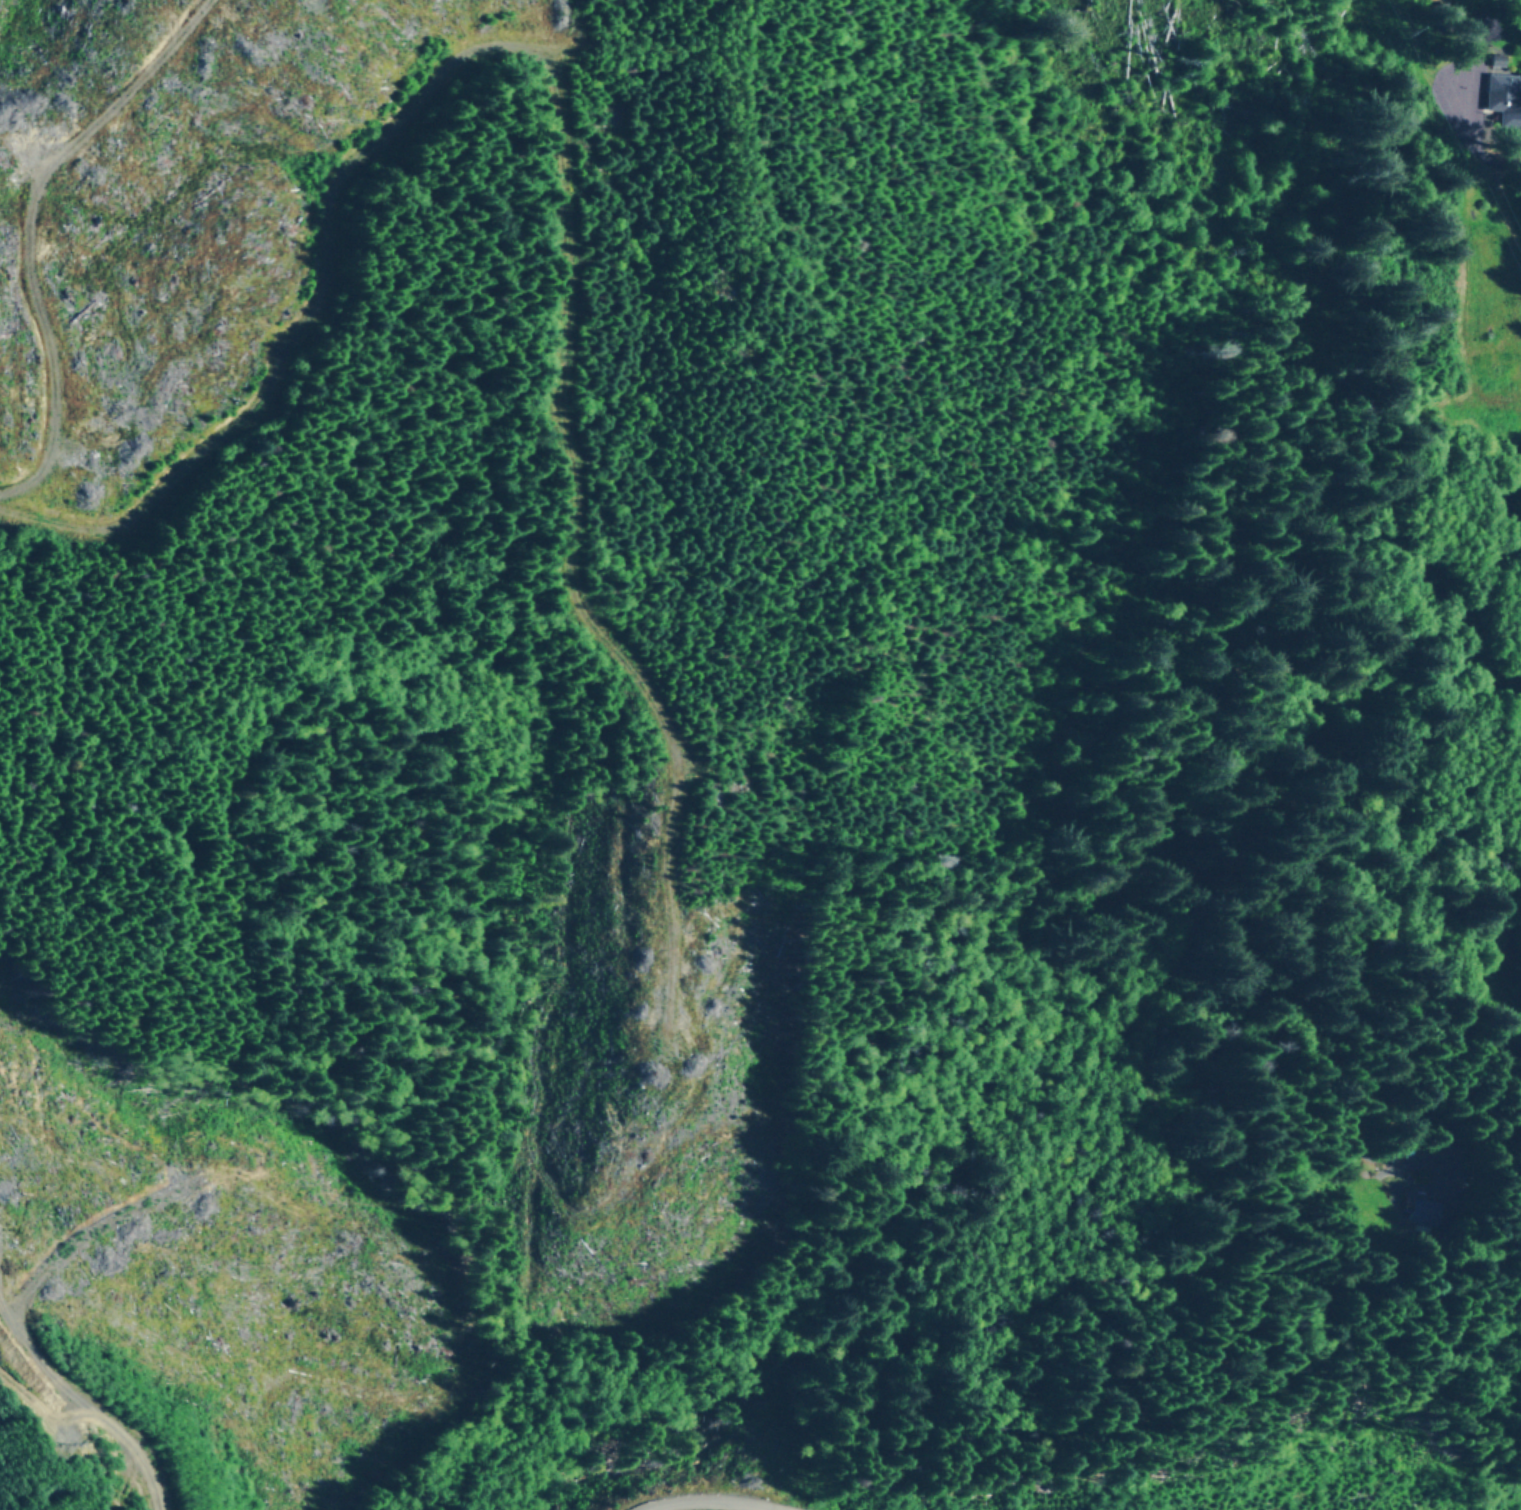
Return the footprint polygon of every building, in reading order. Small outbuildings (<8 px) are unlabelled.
[(1485,105),(1515,106),(1515,91),(1518,91),(1519,73),(1486,72),(1485,105)]
